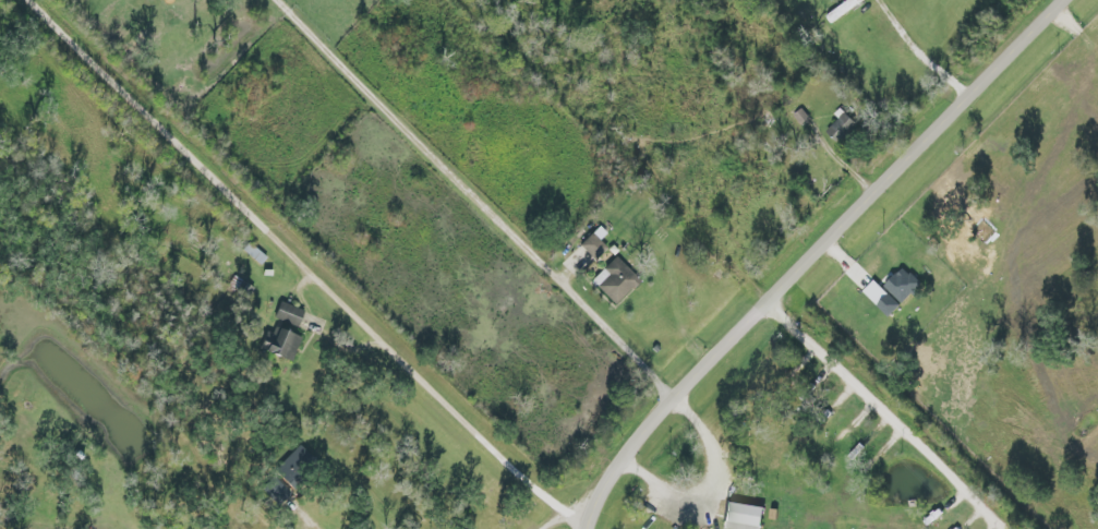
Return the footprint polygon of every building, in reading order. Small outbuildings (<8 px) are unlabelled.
[(825,16),(830,24),(866,0),(850,0),(825,16)] [(794,116),(802,124),(807,119),(800,111),(794,116)] [(858,126),(842,112),(824,132),(839,147),(858,126)] [(581,244),(593,260),(605,251),(593,235),(581,244)] [(266,258),(248,244),(242,252),(261,266),(266,258)] [(614,306),(639,281),(615,257),(591,282),(614,306)] [(253,289),(234,277),(227,288),(246,300),(253,289)] [(273,318),(296,329),(304,313),(280,302),(273,318)] [(258,341),(265,359),(276,354),(280,364),(301,355),(290,328),(258,341)] [(294,480),(313,462),(299,447),(280,465),(294,480)] [(764,509),(725,503),(721,528),(761,528),(764,509)]
